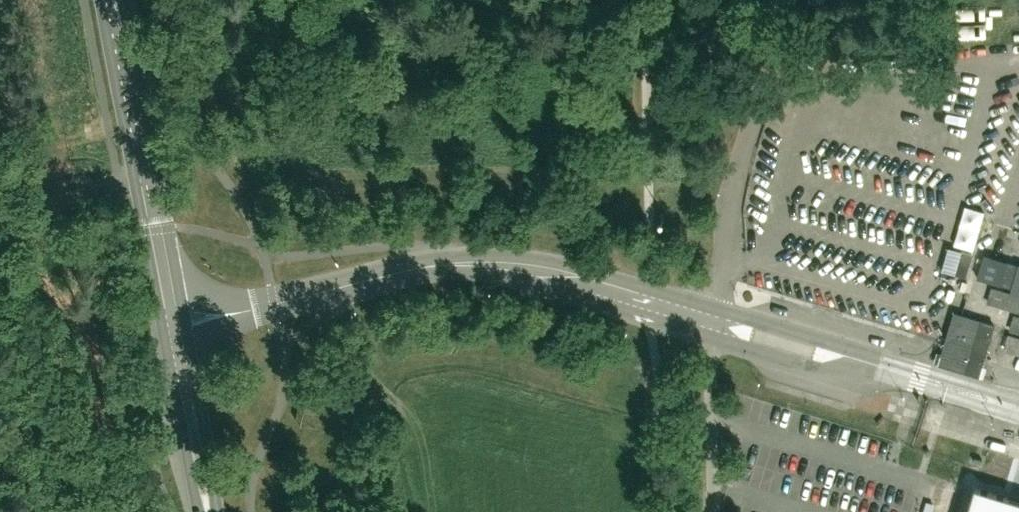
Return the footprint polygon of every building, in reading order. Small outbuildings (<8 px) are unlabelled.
[(953,274),(964,277),(971,254),(959,251),(953,274)] [(1018,265),(1006,261),(999,284),(1011,288),(1018,265)] [(996,324),(955,311),(938,365),(979,377),(996,324)] [(973,511),(1018,511),(1018,481),(984,472),(973,511)]
